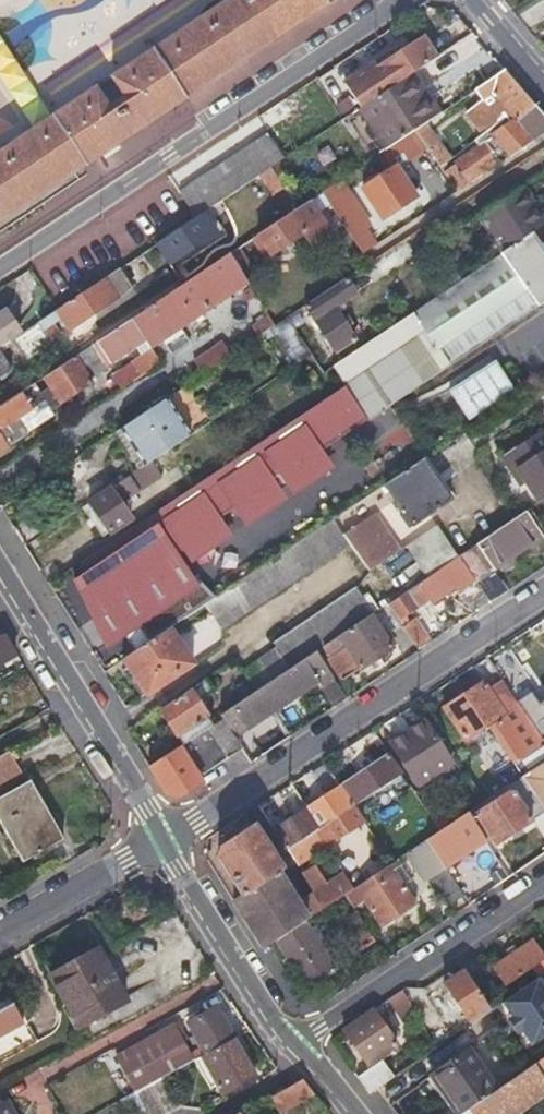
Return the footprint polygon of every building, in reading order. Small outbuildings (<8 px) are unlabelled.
[(205,17),(111,80),(123,98),(118,103),(113,97),(106,102),(110,107),(106,111),(92,91),(54,117),(35,130),(0,153),(0,222),(156,118),(335,0),(230,0),(205,17)] [(35,130),(54,117),(0,36),(0,78),(35,130)] [(416,71),(435,58),(421,37),(384,63),(382,60),(344,87),(359,109),(360,108),(406,78),(416,71)] [(421,100),(427,95),(431,93),(416,71),(406,78),(421,100)] [(512,122),(532,105),(503,71),(472,92),(480,102),(490,96),(512,122)] [(412,131),(440,113),(427,95),(421,100),(406,78),(360,108),(388,148),(412,131)] [(543,134),(543,118),(532,105),(512,122),(508,125),(503,119),(488,130),(492,136),(488,139),(506,159),(543,134)] [(265,135),(177,194),(193,218),(202,213),(258,175),(269,168),(282,160),(265,135)] [(438,168),(455,193),(468,184),(466,182),(495,163),(483,143),(451,163),(453,166),(447,170),(443,165),(438,168)] [(438,168),(443,165),(440,160),(435,163),(438,168)] [(283,189),(269,168),(258,175),(272,195),(283,189)] [(412,198),(392,169),(361,190),(382,219),(412,198)] [(319,193),(361,255),(374,246),(331,185),(319,193)] [(477,218),(501,253),(529,234),(543,225),(518,190),(477,218)] [(329,233),(307,201),(296,209),(255,235),(266,251),(269,256),(304,233),(312,244),(329,233)] [(202,213),(193,218),(153,245),(167,264),(215,232),(202,213)] [(343,388),(365,421),(448,367),(438,350),(524,291),(537,308),(543,303),(543,256),(529,234),(501,253),(443,292),(411,313),(330,368),(343,388)] [(255,235),(250,239),(260,255),(266,251),(255,235)] [(226,255),(240,275),(250,268),(237,248),(226,255)] [(140,335),(149,348),(246,283),(240,275),(226,255),(178,287),(129,319),(140,335)] [(117,268),(55,309),(24,330),(39,351),(58,337),(50,325),(59,319),(67,331),(130,289),(117,268)] [(355,295),(344,279),(303,306),(333,353),(352,340),(344,328),(349,324),(344,317),(340,320),(331,309),(355,295)] [(438,350),(448,367),(512,324),(537,308),(524,291),(438,350)] [(17,335),(2,312),(0,314),(0,346),(17,335)] [(125,351),(140,335),(129,319),(96,341),(109,361),(125,351)] [(270,328),(293,366),(309,356),(284,319),(274,326),(270,328)] [(191,361),(201,374),(230,355),(220,341),(191,361)] [(10,370),(0,356),(0,376),(10,370)] [(72,356),(41,377),(58,401),(90,381),(72,356)] [(499,359),(453,389),(472,417),(517,387),(499,359)] [(53,417),(32,383),(0,404),(0,452),(53,417)] [(318,451),(362,422),(342,389),(81,561),(86,572),(74,581),(98,617),(128,593),(142,618),(118,633),(132,652),(207,600),(196,581),(176,593),(162,575),(173,558),(186,556),(224,532),(216,521),(233,511),(239,520),(277,496),(274,489),(298,475),(301,482),(325,463),(318,451)] [(134,472),(149,462),(180,442),(157,403),(112,433),(134,472)] [(536,502),(543,497),(543,428),(500,458),(511,473),(514,470),(536,502)] [(134,472),(87,504),(107,534),(129,519),(118,504),(159,476),(149,462),(134,472)] [(446,502),(420,462),(381,487),(408,527),(446,502)] [(533,529),(539,524),(528,508),(510,520),(502,525),(504,527),(476,546),(488,562),(536,531),(533,529)] [(346,545),(365,572),(394,553),(370,516),(340,536),(346,545)] [(203,606),(219,630),(346,545),(340,536),(330,521),(203,606)] [(402,548),(423,578),(455,557),(434,526),(402,548)] [(472,614),(487,603),(468,576),(455,557),(423,578),(404,590),(405,594),(390,604),(398,618),(448,585),(458,586),(459,588),(456,591),(472,614)] [(272,679),(287,669),(285,667),(369,611),(353,587),(270,643),(273,650),(258,660),(272,679)] [(397,627),(383,604),(370,613),(319,647),(340,679),(389,647),(381,633),(388,628),(390,631),(397,627)] [(192,643),(212,636),(206,619),(186,626),(192,643)] [(417,650),(428,643),(414,620),(402,627),(417,650)] [(167,630),(120,661),(144,697),(191,665),(167,630)] [(13,657),(2,638),(0,640),(0,664),(13,657)] [(320,686),(331,679),(313,651),(287,669),(272,679),(227,709),(218,716),(220,718),(231,735),(271,708),(274,711),(292,699),(288,693),(314,677),(320,686)] [(219,695),(227,709),(272,679),(258,660),(240,672),(245,677),(219,695)] [(504,712),(484,682),(446,708),(465,738),(504,712)] [(157,711),(180,745),(209,725),(191,697),(196,692),(192,688),(157,711)] [(528,718),(539,736),(543,733),(543,707),(528,718)] [(528,718),(525,713),(508,724),(523,747),(539,736),(528,718)] [(197,776),(239,748),(231,735),(220,718),(209,725),(180,745),(147,768),(164,796),(177,797),(200,781),(197,776)] [(451,760),(426,720),(392,742),(417,782),(451,760)] [(531,770),(538,765),(543,761),(543,746),(525,759),(531,770)] [(352,806),(400,774),(388,756),(343,786),(352,800),(349,801),(352,806)] [(9,778),(0,763),(0,783),(9,778)] [(522,776),(535,796),(543,790),(543,774),(538,765),(531,770),(522,776)] [(349,801),(340,788),(306,810),(317,827),(317,829),(315,831),(327,849),(353,832),(342,816),(402,777),(400,774),(352,806),(349,801)] [(543,814),(543,810),(535,796),(522,776),(508,785),(511,789),(474,815),(495,847),(543,814)] [(38,800),(28,782),(20,786),(31,804),(38,800)] [(0,797),(0,825),(22,863),(63,841),(38,800),(31,804),(20,786),(0,797)] [(317,827),(306,810),(274,831),(286,849),(315,831),(317,829),(317,827)] [(439,830),(426,839),(444,866),(482,841),(465,814),(439,830)] [(221,857),(245,895),(282,872),(254,828),(224,847),(221,857)] [(286,849),(295,864),(298,868),(327,849),(315,831),(286,849)] [(448,904),(463,895),(444,866),(426,839),(406,852),(425,883),(432,879),(448,904)] [(353,888),(344,893),(354,908),(363,902),(381,930),(415,908),(402,886),(394,875),(402,870),(395,860),(353,888)] [(409,882),(402,870),(394,875),(402,886),(409,882)] [(264,946),(271,941),(275,939),(305,919),(307,918),(294,898),(284,882),(287,879),(282,872),(245,895),(235,901),(264,946)] [(314,894),(323,907),(328,904),(335,900),(344,893),(353,888),(342,872),(314,890),(311,886),(306,890),(311,896),(314,894)] [(294,898),(307,918),(323,907),(314,894),(311,896),(306,890),(294,898)] [(335,900),(328,904),(332,910),(339,906),(335,900)] [(361,951),(377,942),(361,918),(346,928),(361,951)] [(305,919),(275,939),(306,988),(336,969),(323,946),(327,943),(315,924),(310,926),(305,919)] [(543,970),(543,956),(533,939),(493,966),(506,984),(531,966),(537,975),(543,970)] [(99,946),(52,972),(57,980),(79,1020),(126,995),(99,946)] [(489,1006),(464,970),(444,983),(469,1020),(489,1006)] [(536,976),(501,1000),(511,1014),(522,1031),(531,1044),(543,1035),(543,988),(536,976)] [(415,1008),(402,989),(390,997),(403,1016),(415,1008)] [(24,1022),(13,1004),(0,1012),(0,1036),(24,1022)] [(372,1009),(343,1029),(367,1063),(397,1044),(372,1009)] [(207,1052),(236,1036),(221,1010),(193,1026),(207,1052)] [(516,1034),(522,1031),(511,1014),(505,1018),(516,1034)] [(117,1055),(137,1091),(161,1078),(183,1066),(195,1059),(175,1023),(117,1055)] [(257,1075),(236,1036),(207,1052),(205,1053),(226,1092),(257,1075)] [(433,1073),(461,1112),(497,1088),(470,1048),(433,1073)] [(543,1094),(543,1055),(517,1074),(497,1088),(461,1112),(459,1113),(514,1113),(543,1094)] [(383,1058),(359,1075),(371,1090),(394,1074),(383,1058)] [(124,1098),(132,1113),(166,1113),(199,1096),(183,1066),(161,1078),(137,1091),(124,1098)] [(276,1112),(312,1093),(300,1078),(292,1083),(268,1097),(276,1112)] [(7,1100),(0,1103),(0,1113),(14,1113),(7,1100)]
